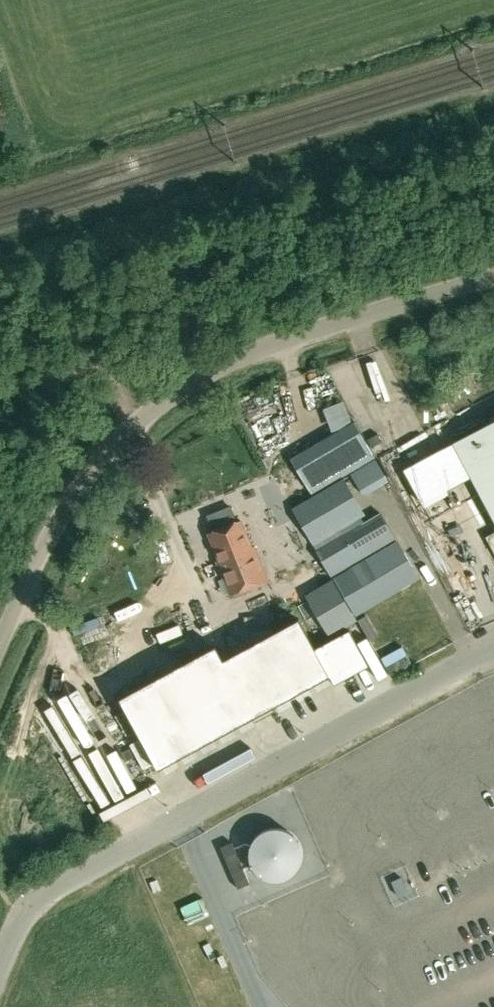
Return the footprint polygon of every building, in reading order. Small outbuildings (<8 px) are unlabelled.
[(342,397),(324,406),(334,427),(352,419),(342,397)] [(291,459),(312,495),(375,457),(354,422),(291,459)] [(454,443),(493,519),(493,422),(454,443)] [(343,478),(292,509),(313,543),(359,516),(341,485),(346,482),(343,478)] [(230,507),(208,517),(214,532),(210,534),(221,561),(218,562),(232,595),(269,580),(255,547),(252,548),(241,521),(237,523),(230,507)] [(382,514),(317,552),(332,577),(397,539),(382,514)] [(416,550),(426,544),(416,529),(407,535),(416,550)] [(398,541),(334,579),(355,614),(419,576),(398,541)] [(216,574),(212,564),(204,567),(209,577),(216,574)] [(356,618),(334,579),(306,595),(328,634),(356,618)] [(216,646),(120,698),(159,769),(253,718),(255,721),(275,710),(273,707),(330,676),(315,649),(299,618),(223,660),(216,646)] [(350,630),(315,649),(330,676),(334,684),(369,665),(350,630)] [(220,847),(238,888),(250,883),(232,842),(220,847)] [(392,881),(398,895),(407,891),(401,877),(392,881)]
